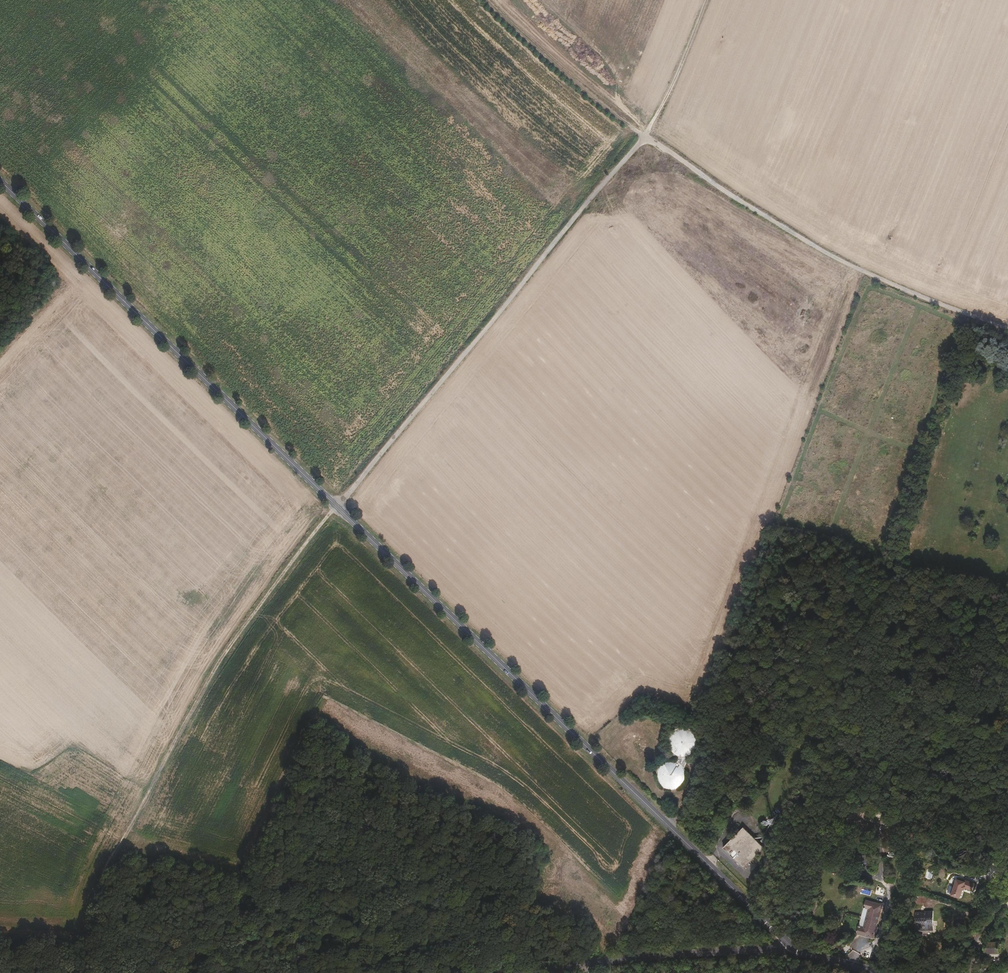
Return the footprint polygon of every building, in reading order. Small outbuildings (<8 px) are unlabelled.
[(697,736),(696,733),(695,732),(693,729),(689,727),(686,726),(682,726),(678,726),(676,727),(673,729),(670,732),(668,736),(668,737),(667,739),(667,743),(668,747),(669,749),(672,752),(673,753),(676,755),(678,756),(679,756),(677,761),(675,760),(673,760),(671,760),(669,760),(665,761),(662,763),(661,765),(659,768),(658,769),(657,771),(657,773),(657,775),(657,777),(657,779),(659,782),(660,784),(662,787),(665,789),(667,789),(669,790),(671,790),(673,790),(674,790),(676,789),(678,789),(681,787),(683,785),(684,784),(685,782),(686,780),(686,779),(687,777),(687,773),(686,771),(686,769),(685,767),(689,755),(691,754),(693,753),(694,752),(695,750),(696,749),(697,747),(698,743),(698,739),(698,737),(697,736)] [(766,850),(744,829),(724,850),(745,871),(766,850)] [(857,855),(856,864),(867,865),(868,856),(857,855)] [(975,891),(977,884),(966,880),(965,882),(958,880),(953,896),(962,899),(966,890),(967,890),(967,889),(975,891)] [(876,937),(884,904),(865,899),(863,908),(868,909),(864,926),(858,925),(857,932),(876,937)] [(864,926),(868,909),(863,908),(858,925),(864,926)] [(936,932),(935,913),(926,913),(926,916),(923,916),(923,914),(917,914),(917,932),(936,932)] [(1003,953),(1003,943),(989,943),(990,954),(1003,953)]
